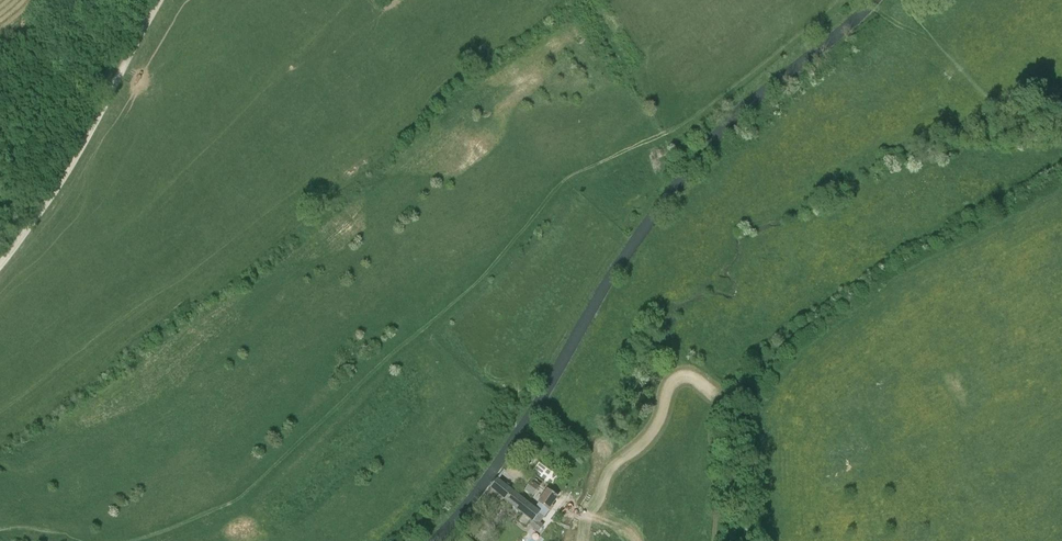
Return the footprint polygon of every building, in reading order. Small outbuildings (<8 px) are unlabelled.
[(561,474),(551,467),(550,467),(540,480),(541,481),(537,487),(498,457),(492,465),(535,497),(531,503),(541,510),(547,503),(543,500),(546,496),(547,495),(546,495),(552,488),(553,490),(557,485),(555,483),(561,474)] [(534,458),(527,468),(535,473),(542,463),(534,458)]
